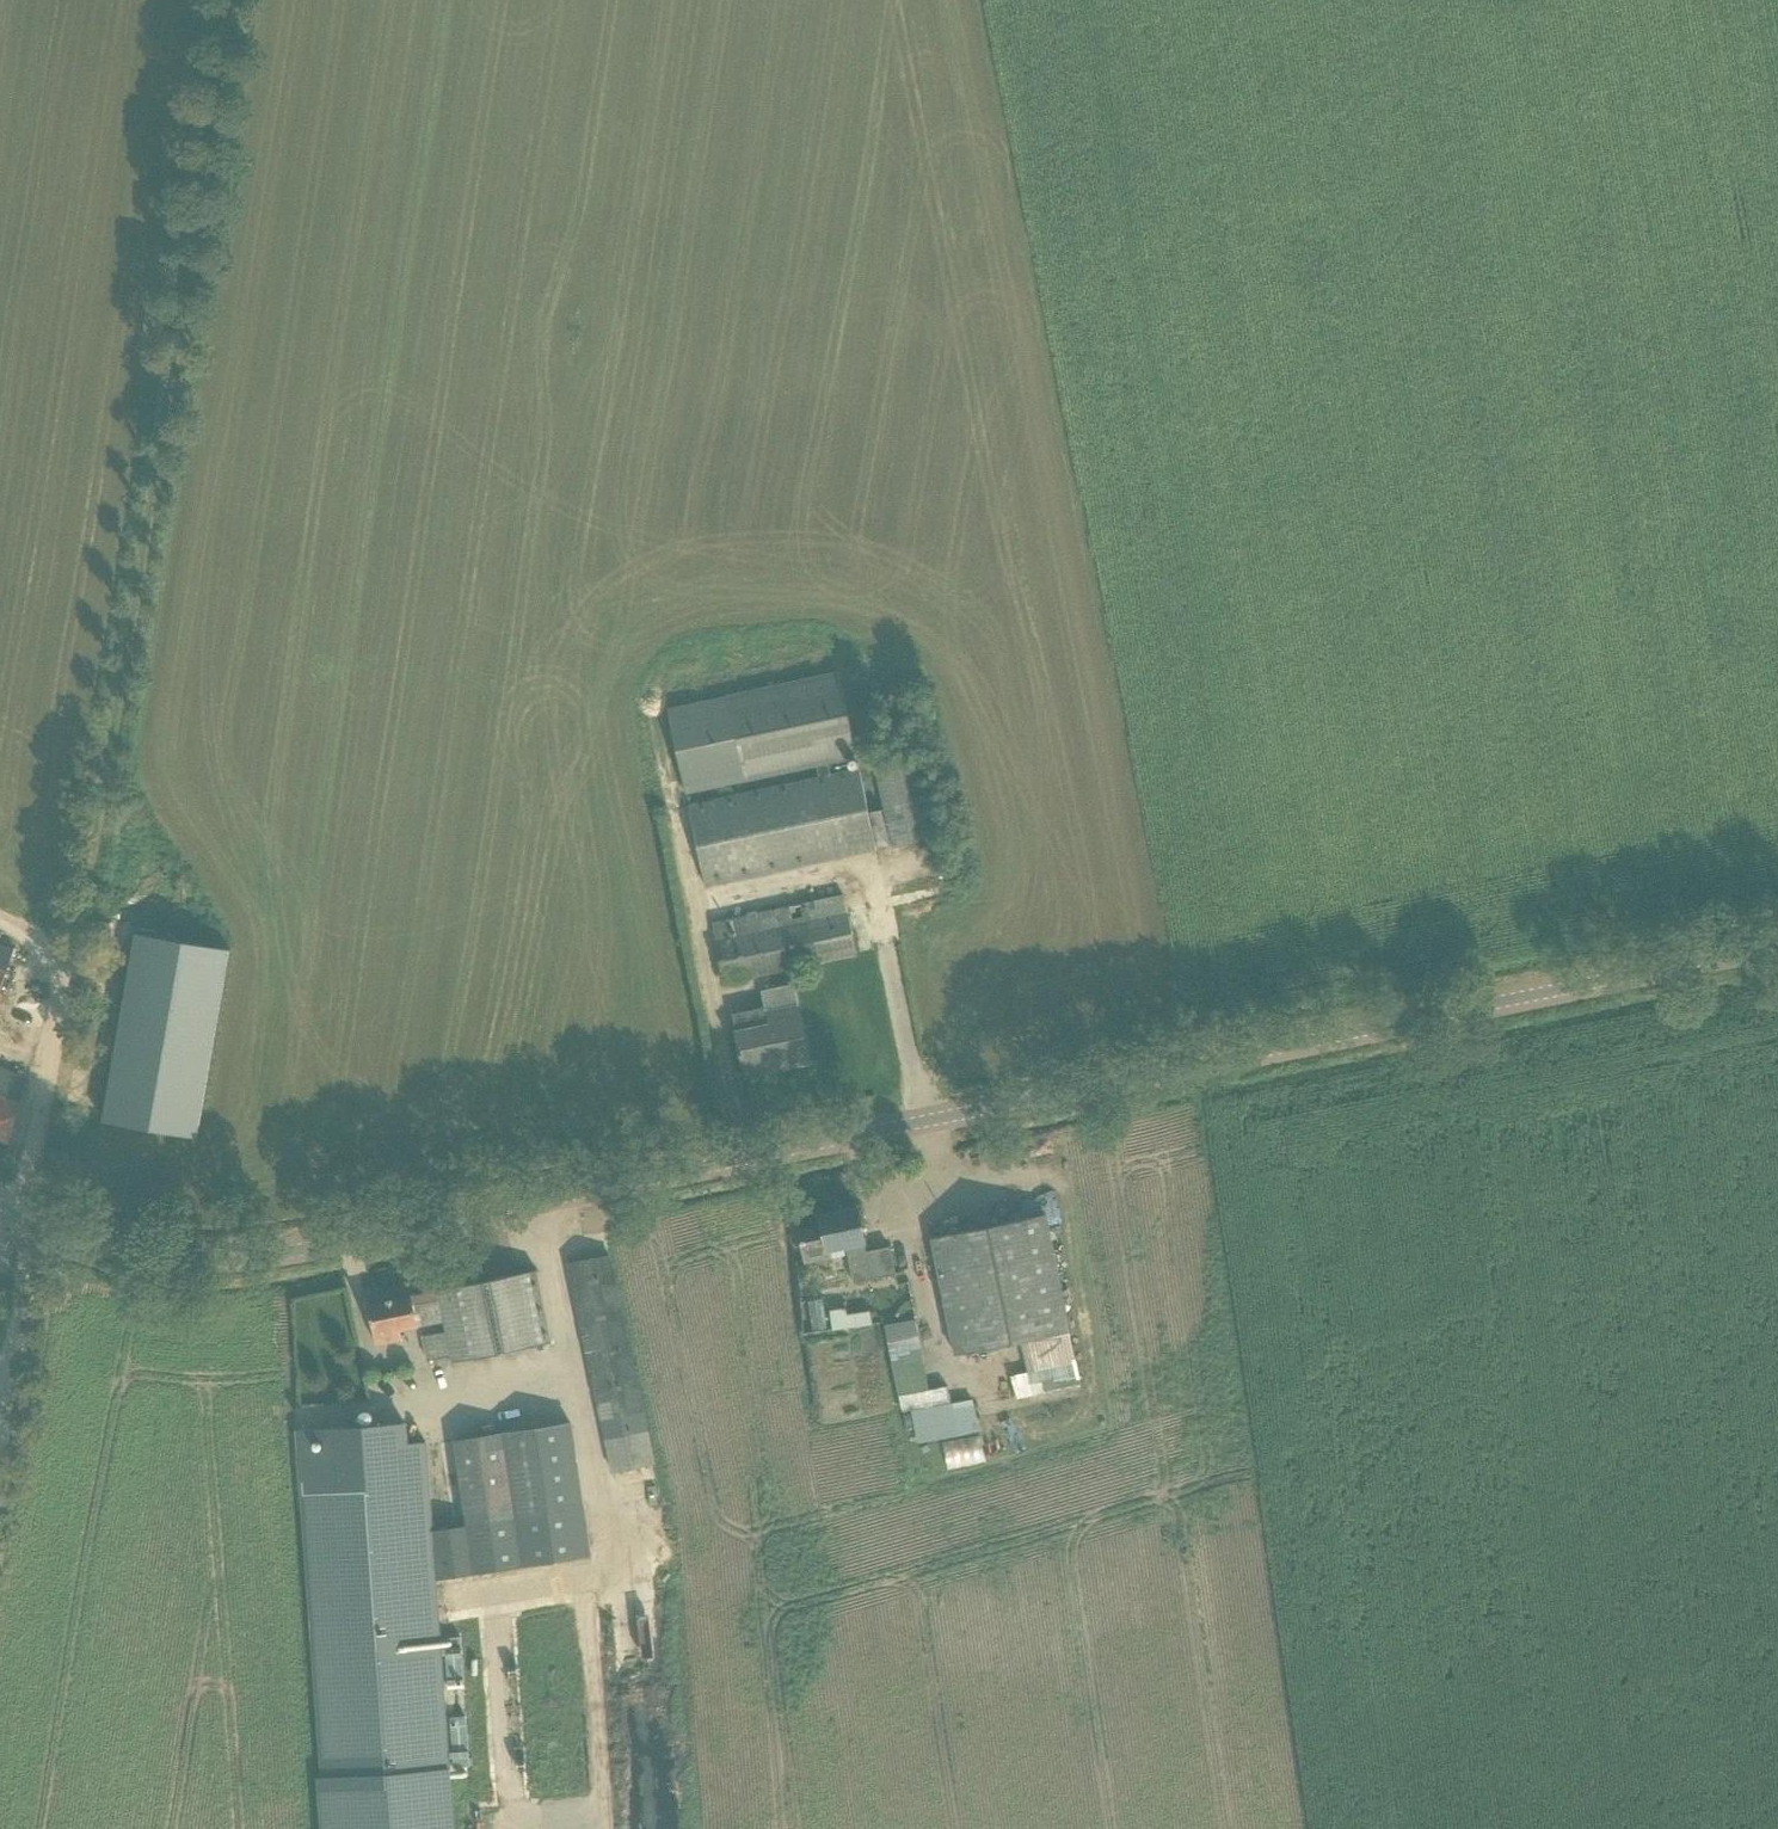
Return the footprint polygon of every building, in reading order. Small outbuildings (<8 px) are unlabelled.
[(837,671),(669,707),(688,795),(815,767),(821,766),(827,764),(856,758),(837,671)] [(872,767),(890,845),(938,835),(920,756),(872,767)] [(827,764),(821,766),(815,767),(817,776),(686,805),(704,887),(875,851),(857,768),(830,774),(827,764)] [(710,924),(723,984),(857,955),(844,895),(710,924)] [(135,933),(103,1122),(197,1138),(229,950),(135,933)] [(14,949),(0,944),(0,992),(14,949)] [(772,1025),(760,1028),(736,1033),(740,1050),(738,1050),(739,1055),(741,1055),(744,1071),(772,1065),(773,1070),(808,1062),(803,1039),(792,985),(760,992),(765,1016),(769,1015),(772,1025)] [(8,1142),(26,1078),(0,1068),(0,1139),(8,1142)] [(853,1283),(895,1275),(889,1247),(866,1251),(857,1208),(820,1216),(822,1227),(800,1232),(806,1261),(830,1256),(828,1249),(845,1246),(853,1283)] [(931,1237),(954,1355),(1027,1340),(1033,1371),(1074,1363),(1044,1214),(931,1237)] [(569,1263),(596,1392),(613,1473),(651,1465),(609,1255),(569,1263)] [(437,1290),(438,1291),(443,1321),(445,1331),(421,1336),(425,1358),(433,1357),(435,1366),(448,1363),(446,1355),(449,1354),(451,1363),(551,1342),(536,1270),(437,1290)] [(368,1305),(372,1328),(376,1347),(401,1342),(398,1330),(443,1321),(438,1291),(412,1297),(412,1296),(368,1305)] [(844,1312),(831,1314),(833,1327),(846,1325),(844,1312)] [(884,1325),(898,1395),(930,1389),(916,1319),(884,1325)] [(570,1422),(452,1440),(465,1524),(473,1573),(590,1555),(570,1422)] [(324,1778),(327,1828),(454,1828),(436,1579),(473,1573),(465,1524),(432,1530),(426,1443),(406,1444),(405,1423),(322,1429),(323,1450),(299,1451),(324,1778)] [(960,1448),(947,1449),(948,1466),(985,1463),(983,1441),(960,1443),(960,1448)]
